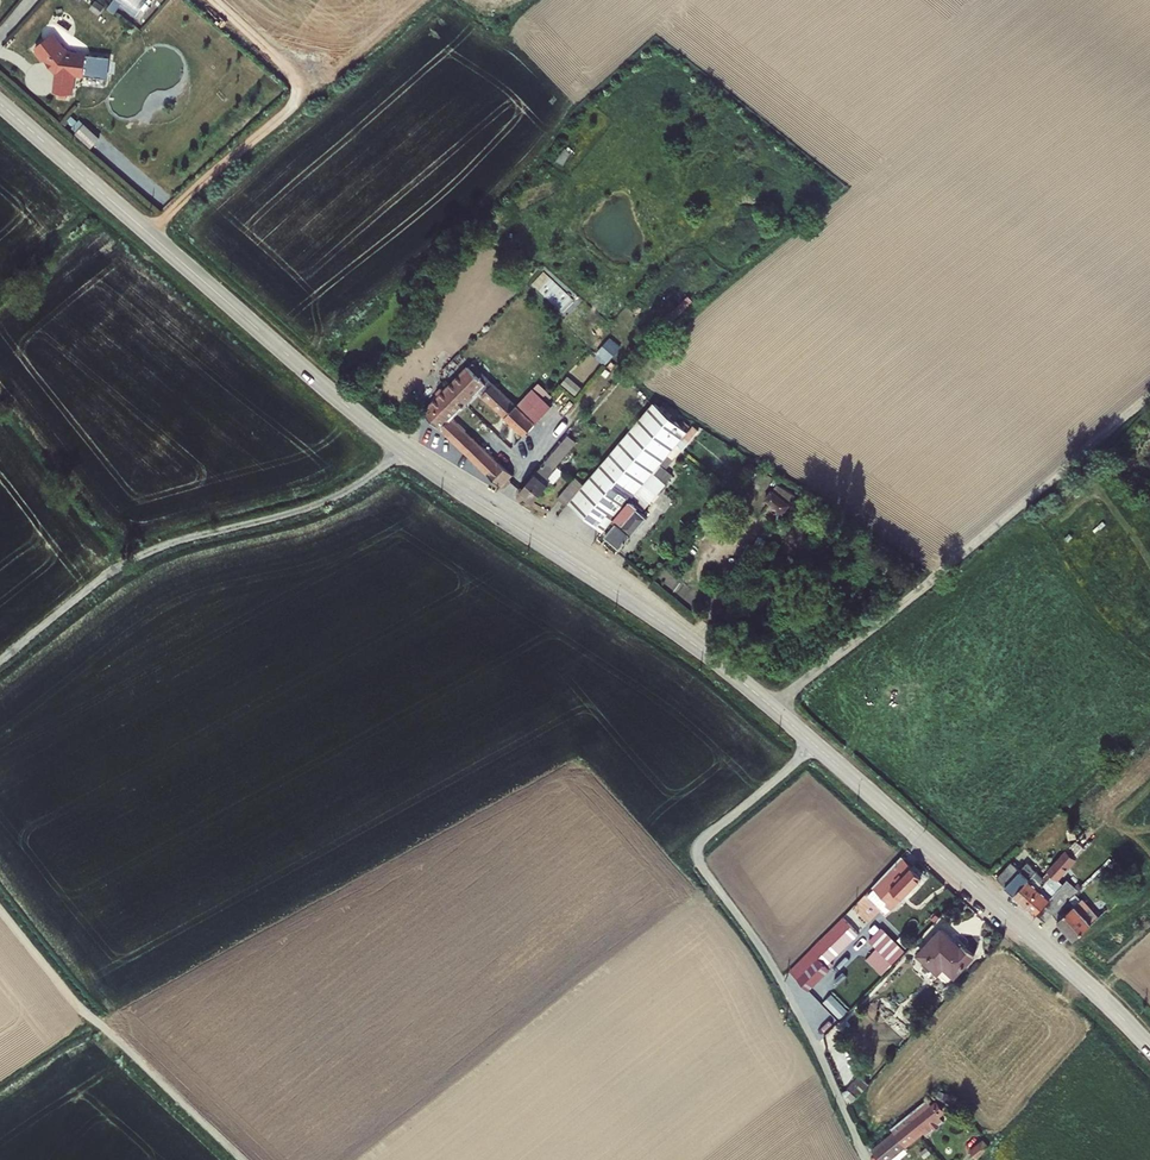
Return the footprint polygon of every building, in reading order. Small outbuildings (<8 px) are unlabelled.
[(56,75),(55,93),(75,95),(77,77),(85,77),(88,53),(69,51),(55,34),(34,49),(45,63),(46,62),(56,75)] [(92,146),(101,136),(85,122),(76,132),(92,146)] [(672,310),(677,316),(696,300),(690,293),(672,310)] [(448,439),(460,427),(452,419),(492,379),(476,363),(424,414),(448,439)] [(508,376),(496,387),(507,398),(518,386),(508,376)] [(494,384),(481,396),(522,439),(536,425),(530,418),(528,419),(507,398),(496,387),(494,384)] [(600,535),(684,436),(652,409),(581,492),(568,507),(600,535)] [(466,434),(460,427),(448,439),(455,446),(466,434)] [(466,434),(455,446),(498,489),(509,478),(466,434)] [(545,469),(521,498),(532,508),(549,488),(552,490),(558,482),(571,466),(561,458),(573,444),(569,440),(549,463),(545,469)] [(568,507),(581,492),(573,484),(557,503),(565,510),(568,507)] [(660,489),(656,495),(663,501),(668,495),(660,489)] [(760,503),(777,518),(785,508),(768,493),(760,503)] [(604,539),(619,552),(663,501),(656,495),(644,508),(641,506),(618,532),(613,528),(604,539)] [(810,502),(811,501),(799,499),(798,508),(805,509),(810,502)] [(810,502),(805,509),(815,517),(820,510),(810,502)] [(1045,872),(1051,879),(1089,843),(1081,835),(1045,872)] [(894,863),(866,892),(869,895),(863,901),(880,918),(885,914),(914,882),(897,865),(894,863)] [(994,881),(1021,909),(1051,879),(1045,872),(1037,880),(1022,864),(1015,871),(1010,866),(994,881)] [(1051,879),(1021,909),(1035,921),(1036,919),(1042,926),(1048,920),(1070,899),(1082,888),(1076,882),(1069,888),(1062,881),(1057,885),(1051,879)] [(1070,899),(1048,920),(1069,942),(1101,913),(1098,909),(1088,918),(1070,899)] [(828,964),(861,933),(845,916),(790,967),(809,987),(830,967),(828,964)] [(909,961),(928,978),(934,971),(944,981),(966,956),(954,945),(951,949),(933,934),(909,961)] [(829,970),(814,983),(820,990),(835,976),(829,970)] [(861,979),(870,987),(877,980),(868,972),(861,979)] [(847,1091),(856,1099),(868,1085),(859,1077),(847,1091)] [(915,1108),(892,1127),(896,1132),(907,1145),(924,1130),(928,1134),(935,1128),(937,1130),(942,1126),(940,1124),(946,1120),(942,1114),(942,1104),(933,1103),(928,1098),(923,1102),(915,1108)] [(907,1145),(896,1132),(875,1151),(883,1159),(889,1159),(907,1145)] [(979,1158),(989,1147),(983,1139),(972,1152),(979,1158)] [(889,1159),(900,1159),(912,1150),(907,1145),(889,1159)]
